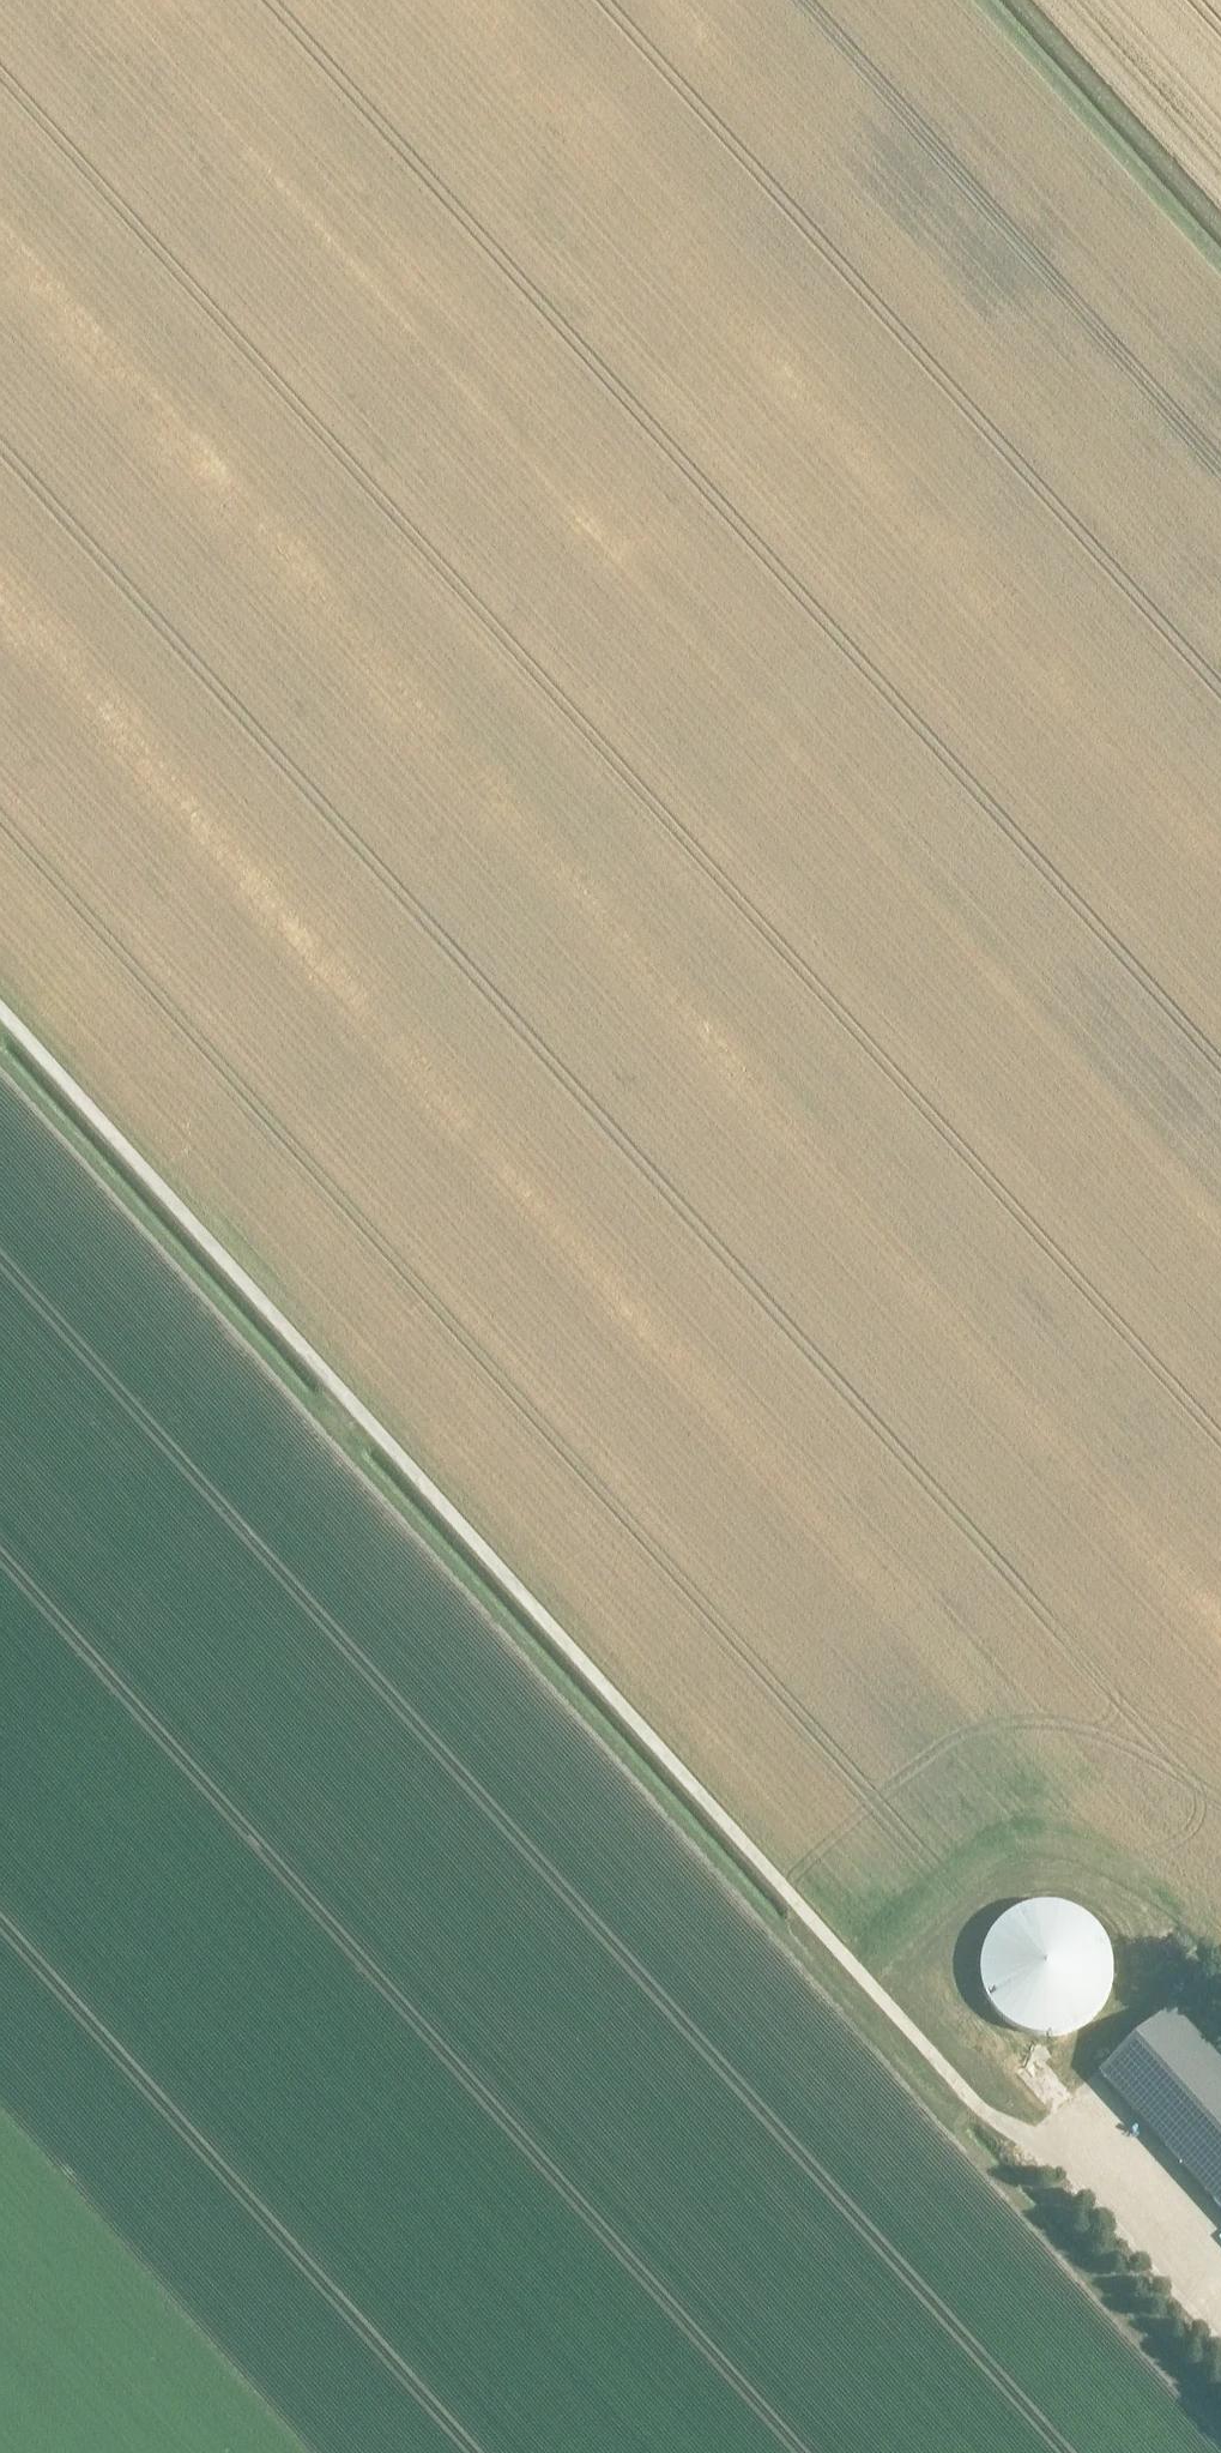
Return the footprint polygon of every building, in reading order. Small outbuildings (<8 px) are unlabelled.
[(1108,2069),(1100,2076),(1220,2211),(1220,2067),(1172,2012),(1108,2069)]
